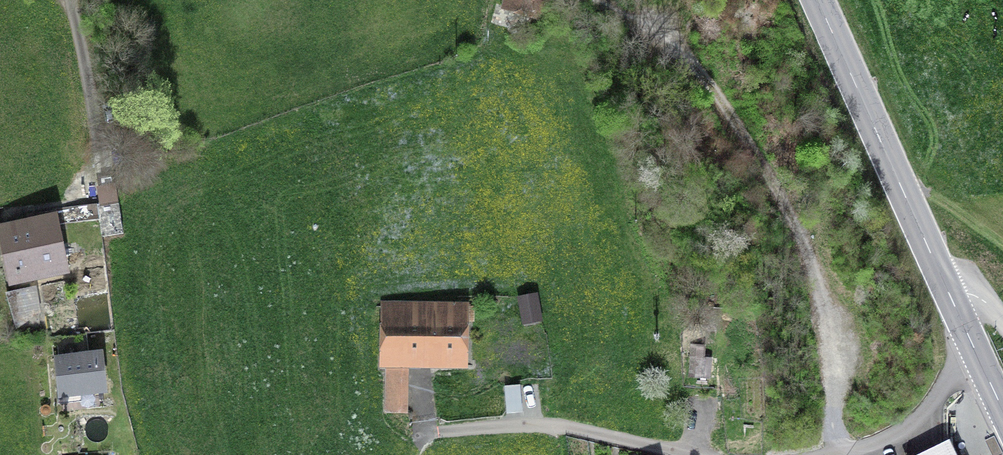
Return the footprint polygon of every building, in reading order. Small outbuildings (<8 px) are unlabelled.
[(506,7),(536,15),(540,0),(508,0),(506,7)] [(58,267),(53,244),(123,234),(119,204),(47,213),(28,216),(29,220),(22,222),(24,229),(7,232),(16,275),(58,267)] [(10,289),(15,322),(44,318),(39,285),(10,289)] [(520,299),(528,325),(545,319),(536,294),(520,299)] [(471,347),(472,307),(387,306),(387,356),(459,357),(459,347),(471,347)] [(78,401),(77,391),(102,389),(98,356),(89,357),(87,334),(56,337),(62,403),(78,401)] [(708,377),(709,361),(699,360),(697,376),(708,377)]
